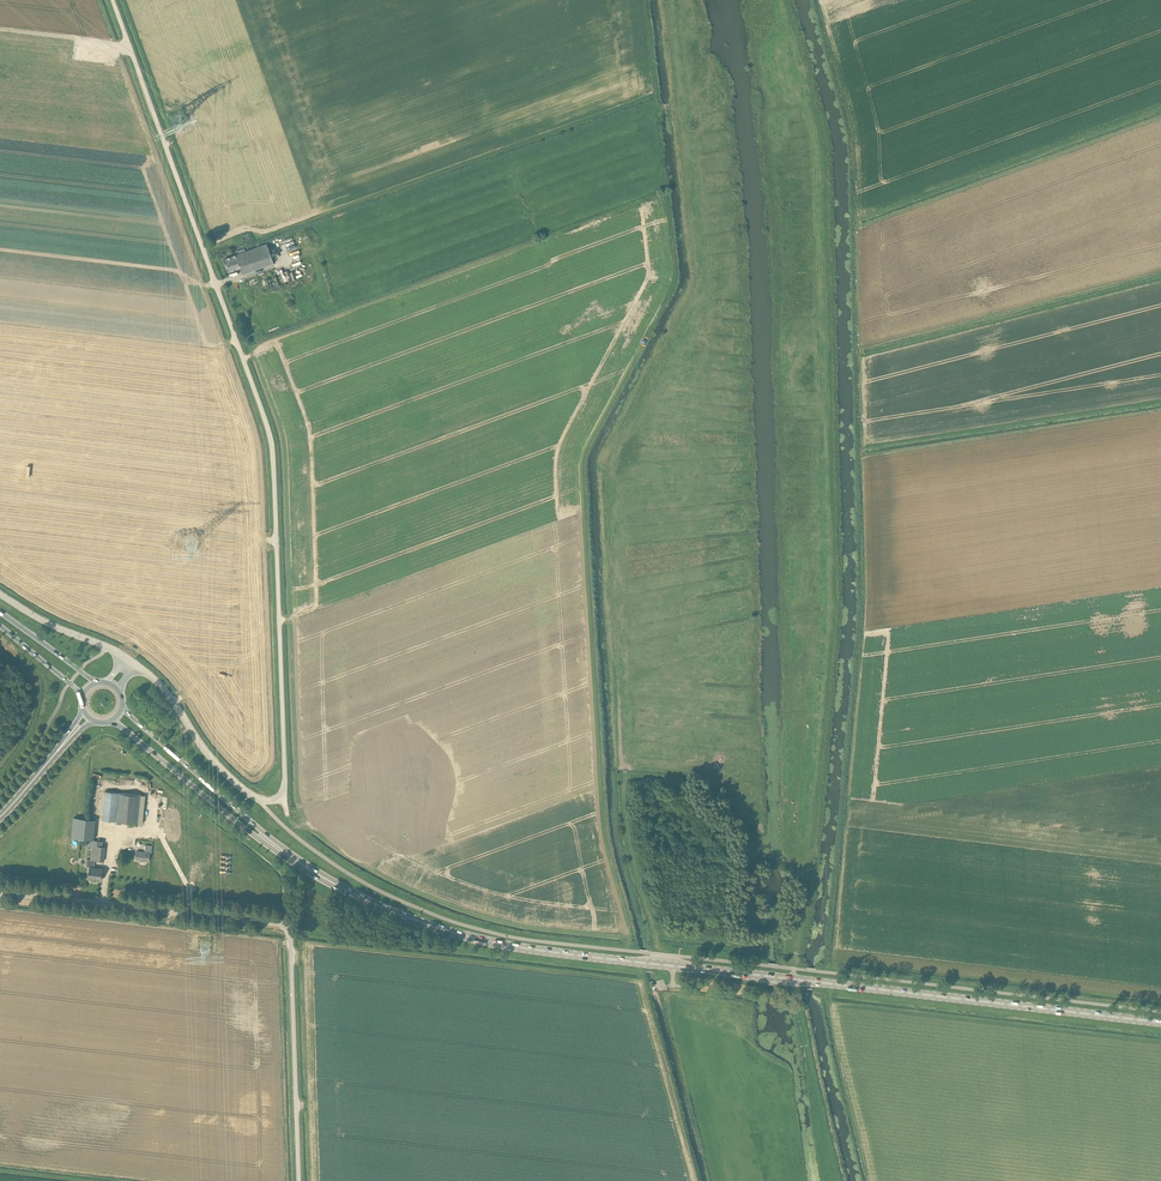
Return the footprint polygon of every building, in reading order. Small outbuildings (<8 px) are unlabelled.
[(260,246),(259,242),(255,244),(257,247),(223,259),(228,272),(240,267),(243,274),(274,263),(266,244),(260,246)] [(94,792),(91,818),(94,819),(137,823),(140,795),(105,791),(105,793),(94,792)] [(96,819),(96,817),(92,817),(91,817),(74,815),(72,837),(80,838),(94,839),(96,819)] [(87,839),(86,846),(92,847),(91,860),(87,859),(86,866),(89,867),(88,878),(101,880),(102,868),(94,867),(95,860),(103,861),(105,846),(102,846),(102,841),(96,840),(93,840),(87,839)] [(151,853),(152,845),(145,845),(144,851),(144,852),(136,851),(135,860),(148,861),(149,853),(151,853)]
